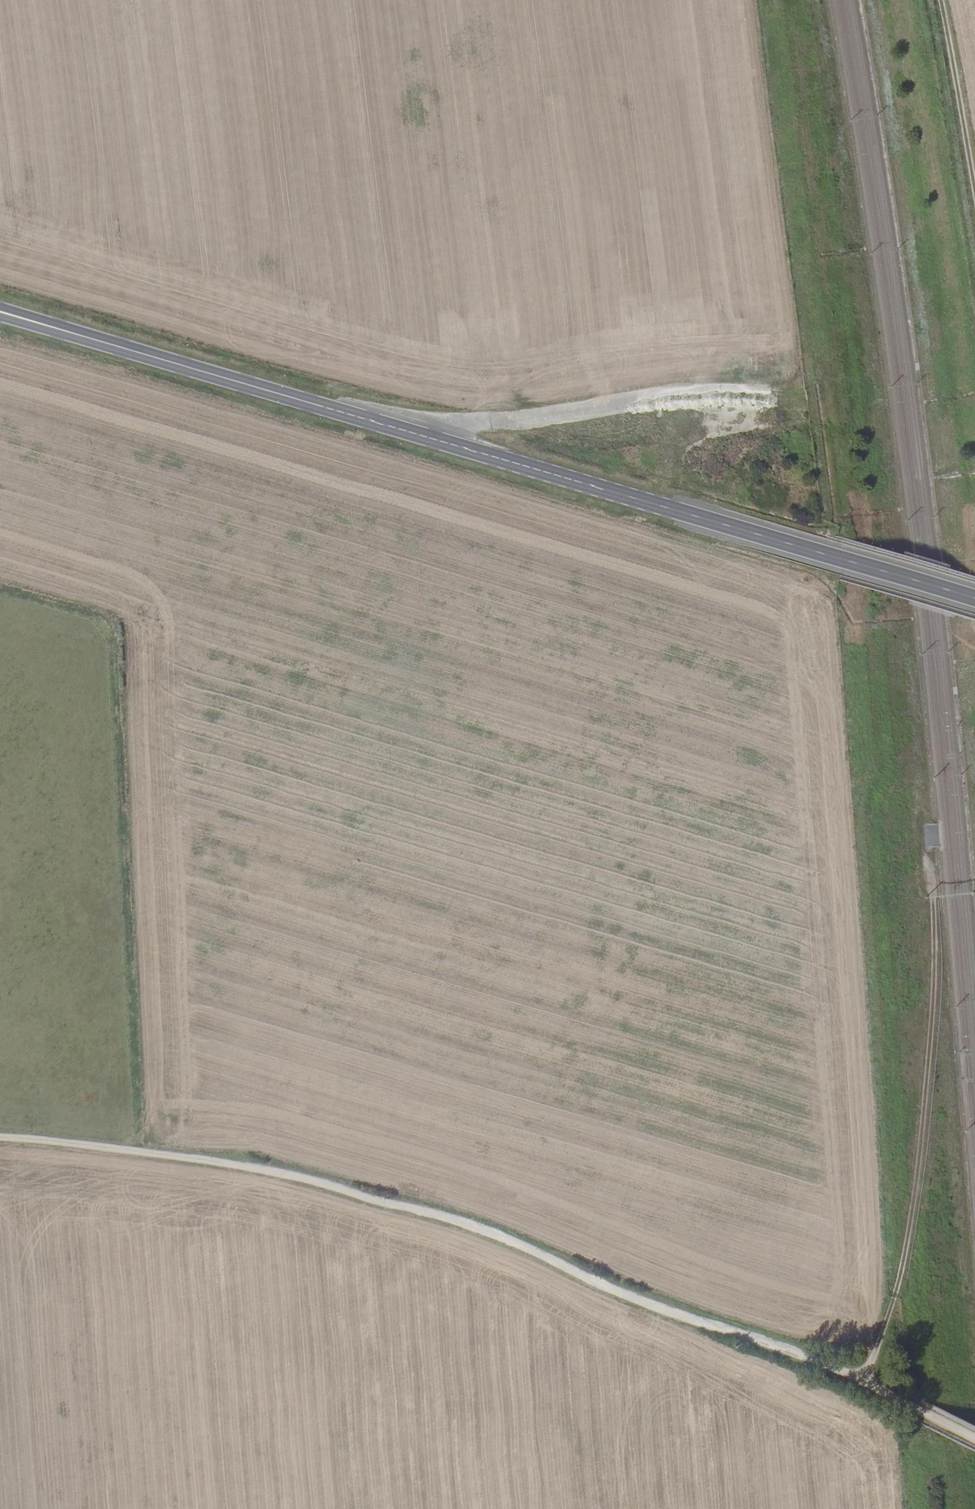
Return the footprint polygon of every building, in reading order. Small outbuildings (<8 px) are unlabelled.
[(923,823),(924,850),(939,849),(938,823),(923,823)]
